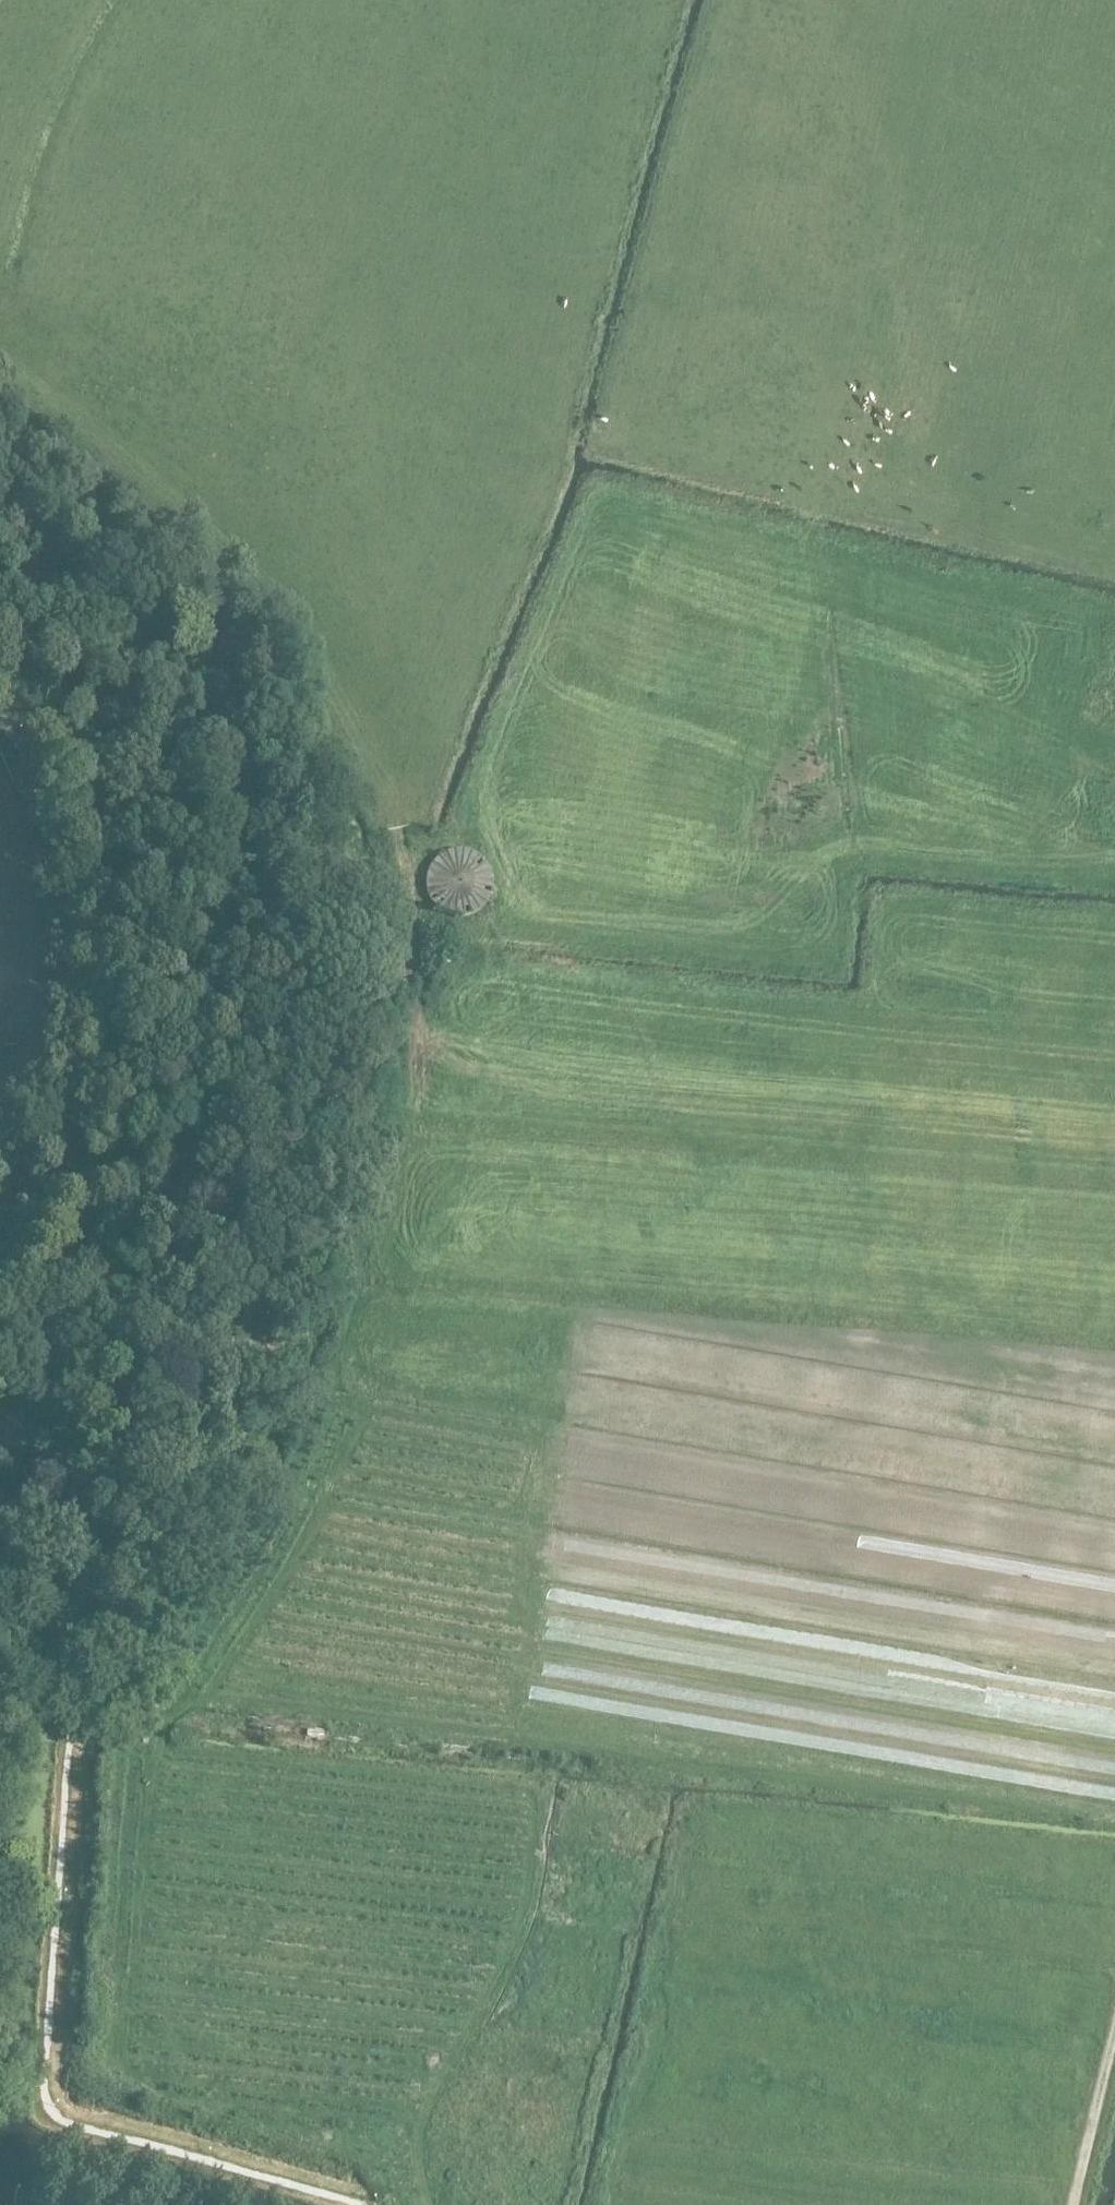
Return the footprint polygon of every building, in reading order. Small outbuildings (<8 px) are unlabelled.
[(441,908),(483,916),(495,859),(439,847),(430,891),(444,894),(441,908)]
